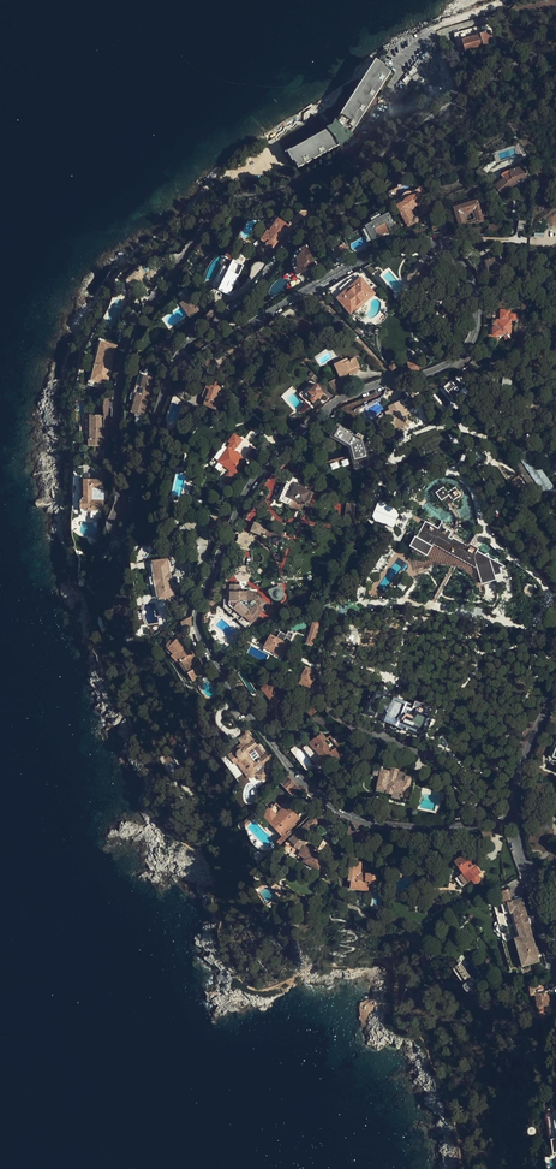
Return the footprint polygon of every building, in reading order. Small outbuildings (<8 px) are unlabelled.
[(489,25),(454,35),(460,52),(493,42),(489,25)] [(390,74),(377,66),(335,130),(292,153),(299,167),(347,141),(390,74)] [(495,186),(503,195),(512,186),(516,185),(515,181),(526,178),(522,167),(508,172),(511,180),(506,181),(504,178),(495,186)] [(503,174),(504,178),(506,181),(511,180),(508,172),(503,174)] [(390,195),(394,203),(421,188),(415,177),(388,192),(390,195)] [(423,192),(421,188),(394,203),(408,228),(419,222),(419,221),(419,219),(417,218),(413,220),(406,209),(418,203),(424,214),(430,211),(423,198),(420,194),(423,192)] [(477,201),(476,198),(452,205),(453,208),(477,201)] [(483,222),(477,201),(453,208),(459,227),(465,225),(462,213),(474,210),(478,221),(478,223),(483,222)] [(424,214),(418,203),(406,209),(413,220),(417,218),(424,214)] [(465,225),(478,221),(474,210),(462,213),(465,225)] [(390,231),(395,227),(388,214),(365,227),(372,240),(378,237),(377,234),(388,228),(390,231)] [(269,233),(278,219),(275,217),(265,230),(267,232),(269,233)] [(289,227),(278,219),(269,233),(267,232),(261,240),(267,244),(266,246),(271,249),(272,248),(273,249),(289,227)] [(431,221),(431,222),(434,231),(442,228),(439,219),(435,221),(433,220),(431,221)] [(517,231),(524,232),(526,222),(519,221),(517,231)] [(503,225),(488,225),(488,234),(503,234),(503,225)] [(378,237),(390,231),(388,228),(377,234),(378,237)] [(267,244),(264,242),(257,251),(262,255),(268,247),(266,246),(267,244)] [(332,251),(337,260),(344,256),(343,254),(348,252),(344,245),(332,251)] [(315,266),(305,248),(297,252),(295,257),(293,262),(294,268),(298,275),(315,266)] [(397,257),(389,261),(391,267),(400,264),(397,257)] [(506,269),(503,259),(498,261),(497,258),(485,261),(486,265),(488,272),(495,270),(495,272),(506,269)] [(420,265),(414,274),(412,275),(411,275),(410,275),(409,275),(408,276),(407,278),(407,279),(408,280),(409,281),(410,281),(412,281),(422,289),(432,276),(434,278),(437,274),(430,269),(432,267),(427,264),(426,266),(424,265),(425,263),(425,262),(424,260),(422,260),(420,260),(419,261),(419,262),(419,264),(419,265),(420,265)] [(213,286),(229,294),(243,267),(234,263),(231,270),(223,266),(213,286)] [(371,264),(363,268),(371,277),(377,271),(371,264)] [(137,267),(133,271),(134,273),(125,281),(131,287),(139,295),(144,291),(147,293),(152,284),(146,280),(144,282),(141,278),(143,276),(146,274),(141,267),(137,267)] [(244,268),(243,267),(234,285),(235,286),(244,268)] [(134,273),(133,271),(122,281),(129,289),(131,287),(125,281),(134,273)] [(339,281),(329,288),(336,299),(337,298),(350,313),(355,308),(355,307),(365,297),(366,298),(368,300),(374,294),(361,280),(362,278),(358,271),(339,281)] [(274,279),(272,279),(268,284),(269,285),(270,292),(271,292),(273,291),(277,289),(280,287),(281,286),(282,283),(282,281),(274,279)] [(131,287),(129,289),(128,303),(136,298),(139,295),(131,287)] [(199,311),(190,297),(183,302),(192,315),(199,311)] [(355,307),(355,308),(366,298),(365,297),(355,307)] [(406,312),(414,304),(410,299),(402,308),(406,312)] [(189,318),(192,315),(183,302),(179,304),(180,305),(189,318)] [(453,326),(465,318),(454,303),(442,311),(445,315),(443,317),(448,324),(450,322),(453,326)] [(494,325),(494,327),(496,327),(496,335),(504,334),(504,336),(505,336),(506,339),(511,339),(511,336),(512,336),(512,321),(515,321),(515,315),(509,315),(510,310),(500,311),(500,320),(492,320),(492,324),(494,325)] [(445,315),(442,311),(437,314),(448,330),(453,326),(450,322),(448,324),(443,317),(445,315)] [(93,364),(92,366),(96,367),(91,386),(99,388),(100,381),(108,383),(116,352),(114,351),(115,343),(108,341),(107,346),(102,345),(97,365),(93,364)] [(98,344),(93,364),(97,365),(102,345),(98,344)] [(163,364),(166,354),(157,351),(154,361),(163,364)] [(358,372),(355,365),(357,364),(355,358),(347,362),(346,359),(335,365),(342,379),(358,372)] [(96,367),(92,366),(88,385),(91,386),(96,367)] [(130,412),(143,416),(151,390),(150,390),(153,379),(140,374),(134,393),(131,392),(129,399),(134,401),(130,412)] [(213,386),(208,384),(206,389),(209,390),(205,399),(203,405),(218,411),(222,402),(216,399),(223,382),(216,379),(213,386)] [(458,380),(452,384),(454,387),(448,393),(453,399),(451,400),(456,405),(466,396),(466,395),(469,393),(458,380)] [(340,388),(336,381),(330,384),(334,391),(340,388)] [(321,382),(317,385),(321,389),(324,393),(328,390),(321,382)] [(306,395),(313,387),(310,384),(298,395),(304,402),(309,398),(306,395)] [(316,384),(313,387),(306,395),(309,398),(314,403),(323,394),(320,390),(321,389),(317,385),(316,384)] [(454,387),(452,384),(446,390),(448,393),(454,387)] [(113,397),(115,388),(107,386),(106,396),(113,397)] [(408,424),(413,421),(403,400),(388,408),(392,414),(395,422),(398,428),(403,426),(408,424)] [(417,409),(421,420),(427,418),(423,407),(417,409)] [(90,416),(90,420),(90,440),(88,440),(88,446),(97,446),(97,445),(102,445),(102,416),(90,416)] [(416,420),(413,421),(408,424),(409,426),(411,430),(419,427),(416,420)] [(356,436),(340,427),(335,436),(347,444),(351,446),(352,449),(354,459),(366,456),(362,440),(364,436),(357,433),(356,436)] [(223,465),(219,470),(226,476),(222,481),(228,486),(247,461),(240,456),(235,453),(233,451),(236,446),(237,447),(242,440),(234,435),(231,440),(228,438),(214,458),(223,465)] [(260,452),(252,446),(245,455),(253,461),(260,452)] [(529,450),(519,457),(547,498),(555,492),(555,490),(529,450)] [(373,471),(378,462),(370,458),(365,467),(373,471)] [(517,458),(512,462),(526,482),(531,479),(517,458)] [(81,473),(81,480),(97,480),(93,468),(86,468),(86,473),(81,473)] [(300,481),(292,478),(289,483),(287,482),(278,500),(289,505),(289,507),(300,512),(309,492),(300,488),(300,487),(297,486),(300,481)] [(97,480),(81,480),(80,510),(89,510),(89,514),(89,517),(100,517),(100,511),(100,510),(101,510),(102,500),(91,500),(91,488),(99,488),(99,489),(100,490),(101,491),(102,491),(103,490),(104,489),(104,488),(103,486),(102,486),(102,481),(97,480)] [(453,502),(461,496),(455,488),(448,494),(443,487),(435,493),(441,501),(448,495),(453,502)] [(99,489),(99,488),(91,488),(91,500),(102,500),(102,498),(94,498),(94,491),(102,491),(101,491),(100,490),(99,489)] [(169,500),(168,504),(175,506),(183,508),(184,503),(179,502),(179,503),(171,501),(169,500)] [(372,518),(394,527),(400,511),(378,502),(372,518)] [(183,508),(175,506),(173,515),(183,517),(185,509),(183,508)] [(216,531),(219,518),(211,516),(207,529),(216,531)] [(263,526),(254,522),(251,532),(260,535),(261,533),(282,541),(285,533),(267,527),(266,529),(263,528),(263,526)] [(467,546),(452,538),(451,540),(448,539),(452,532),(443,527),(442,522),(438,528),(426,522),(417,538),(415,537),(410,546),(439,563),(442,562),(447,563),(453,563),(459,565),(465,568),(471,573),(473,576),(476,580),(478,587),(496,582),(494,575),(501,573),(499,568),(504,566),(498,563),(497,559),(493,560),(489,558),(488,554),(484,555),(477,551),(478,549),(469,544),(467,546)] [(153,562),(153,563),(155,574),(153,575),(153,577),(151,578),(150,579),(150,580),(151,582),(152,583),(154,583),(154,585),(157,585),(158,595),(159,597),(168,596),(172,595),(168,572),(171,572),(169,559),(153,562)] [(268,605),(265,602),(260,597),(257,597),(257,592),(247,592),(246,596),(240,595),(240,592),(240,585),(223,585),(223,594),(230,594),(230,599),(223,599),(223,609),(230,615),(235,610),(243,617),(239,621),(248,628),(253,623),(256,626),(263,618),(260,615),(264,611),(265,612),(269,609),(268,605)] [(284,590),(281,585),(269,590),(271,596),(272,596),(273,598),(278,600),(280,600),(283,598),(284,592),(283,591),(284,590)] [(192,617),(180,623),(185,631),(193,627),(192,624),(192,618),(192,617)] [(316,623),(312,625),(307,643),(313,645),(318,624),(316,623)] [(270,636),(264,646),(275,652),(274,654),(281,657),(294,634),(289,631),(286,635),(280,632),(276,639),(270,636)] [(185,645),(178,638),(174,643),(172,641),(170,641),(168,643),(167,644),(167,647),(168,648),(168,649),(180,660),(180,661),(181,660),(187,671),(186,671),(191,680),(197,677),(196,676),(202,673),(188,648),(186,644),(185,645)] [(180,660),(168,649),(166,651),(177,662),(180,660)] [(313,672),(306,667),(297,683),(309,690),(317,676),(312,673),(313,672)] [(392,670),(389,669),(386,671),(384,672),(383,675),(384,678),(386,681),(389,682),(392,682),(394,680),(396,678),(396,674),(394,672),(392,670)] [(286,695),(280,689),(278,691),(275,688),(271,683),(267,687),(265,685),(261,689),(275,705),(286,695)] [(379,703),(382,696),(375,693),(373,699),(375,699),(372,706),(368,704),(365,712),(374,716),(378,706),(380,706),(381,704),(379,703)] [(397,726),(396,727),(408,731),(409,729),(416,731),(424,735),(433,713),(431,713),(433,708),(427,705),(415,700),(414,704),(394,697),(384,721),(397,726)] [(304,707),(305,710),(314,704),(312,701),(304,707)] [(314,704),(305,710),(310,716),(320,709),(317,704),(315,705),(314,704)] [(239,723),(230,711),(226,714),(235,726),(239,723)] [(247,733),(238,739),(242,743),(237,746),(239,748),(228,755),(235,764),(237,763),(250,780),(257,775),(261,781),(268,775),(267,773),(275,767),(270,759),(265,762),(263,758),(254,764),(247,755),(247,751),(256,745),(247,733)] [(319,757),(318,759),(318,762),(319,764),(322,765),(324,765),(333,759),(335,762),(339,759),(340,756),(334,749),(332,751),(324,741),(327,739),(323,733),(303,748),(313,761),(319,757)] [(264,756),(256,745),(247,751),(247,755),(254,764),(263,758),(264,756)] [(412,777),(406,776),(405,782),(396,780),(396,779),(398,771),(382,768),(378,788),(388,790),(387,793),(393,795),(394,792),(403,793),(402,796),(408,797),(408,796),(410,796),(410,792),(409,792),(412,777)] [(407,773),(398,771),(396,780),(405,782),(406,776),(407,773)] [(299,788),(288,776),(280,783),(291,795),(299,788)] [(187,779),(187,782),(185,783),(186,785),(185,787),(185,789),(186,791),(187,792),(192,794),(194,797),(194,801),(194,802),(195,804),(199,805),(201,804),(203,802),(197,790),(196,790),(195,789),(194,787),(192,786),(192,785),(193,784),(193,782),(192,781),(190,780),(187,779)] [(280,844),(288,837),(287,836),(293,830),(292,829),(296,825),(294,823),(299,818),(294,813),(290,816),(288,813),(292,810),(286,804),(276,814),(270,808),(263,815),(282,836),(277,841),(280,844)] [(243,822),(245,827),(254,819),(250,815),(243,822)] [(320,866),(326,869),(330,860),(305,846),(317,824),(311,818),(284,844),(286,847),(291,850),(290,852),(297,855),(296,858),(318,870),(320,866)] [(490,832),(481,833),(482,841),(485,840),(485,843),(491,842),(490,832)] [(464,833),(448,833),(449,843),(465,841),(464,833)] [(470,880),(473,883),(474,883),(479,881),(480,879),(477,875),(479,873),(473,865),(473,866),(464,854),(462,856),(460,853),(454,858),(456,861),(454,862),(462,873),(457,877),(463,885),(470,880)] [(360,874),(361,863),(349,862),(347,881),(350,881),(349,889),(367,891),(368,883),(375,883),(376,875),(360,874)] [(404,863),(391,864),(392,873),(405,871),(404,863)] [(461,887),(463,885),(457,877),(455,879),(461,887)] [(523,974),(521,967),(539,962),(537,956),(539,955),(536,947),(534,947),(529,926),(530,925),(528,916),(526,917),(521,898),(507,891),(505,891),(498,895),(501,904),(494,906),(503,941),(502,941),(510,972),(516,970),(518,975),(523,974)] [(458,963),(454,966),(464,979),(468,977),(458,963)] [(545,996),(544,983),(534,984),(535,986),(528,987),(529,988),(528,988),(528,995),(534,995),(535,1008),(546,1007),(546,1003),(548,1002),(547,996),(545,996)]
